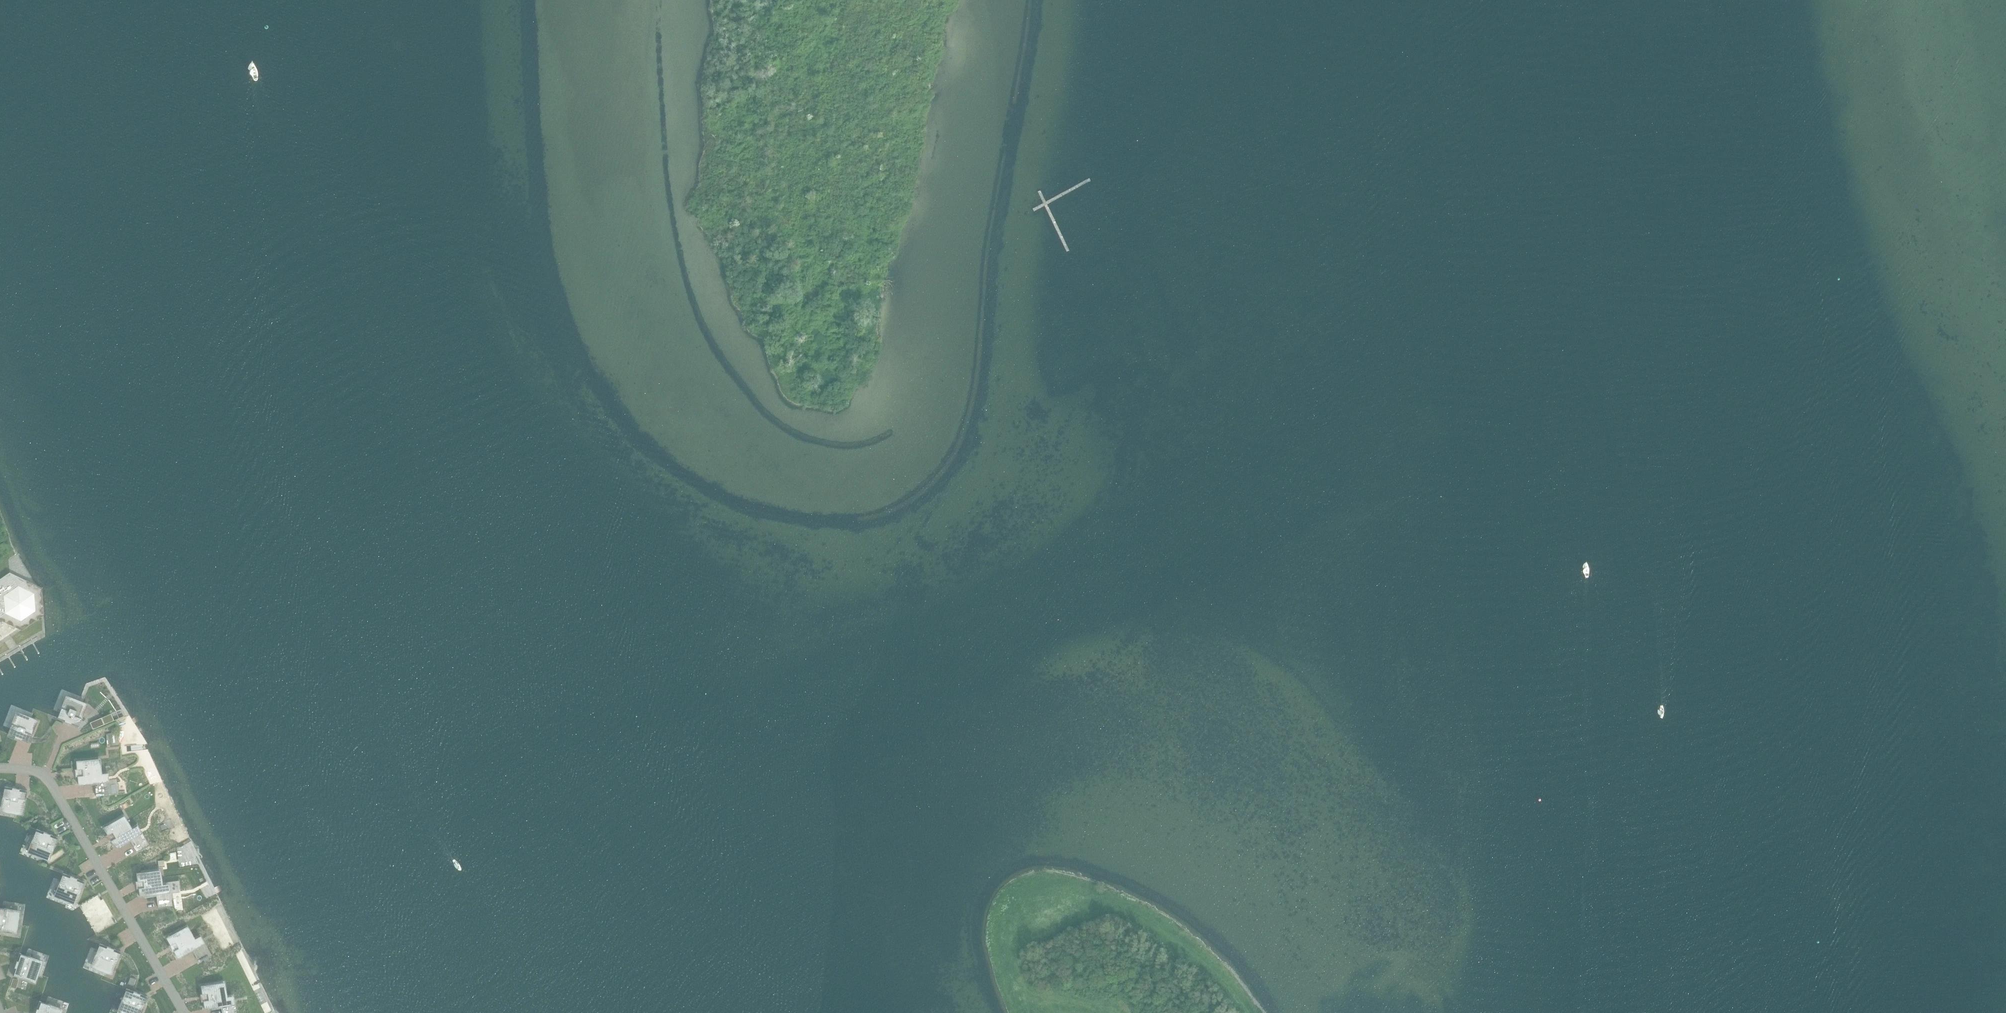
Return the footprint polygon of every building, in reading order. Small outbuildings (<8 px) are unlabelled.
[(5,613),(21,621),(35,611),(34,593),(33,593),(27,590),(26,589),(26,581),(10,573),(0,580),(0,617),(5,613)] [(67,697),(64,707),(62,706),(61,709),(60,712),(58,717),(57,718),(79,727),(81,720),(82,720),(83,717),(83,716),(87,705),(67,697)] [(37,722),(18,714),(14,723),(12,722),(11,725),(10,728),(8,733),(7,734),(29,743),(32,736),(33,733),(37,722)] [(109,782),(108,771),(100,772),(99,759),(76,761),(79,785),(95,783),(109,782)] [(23,813),(26,802),(27,798),(26,798),(28,791),(5,786),(4,792),(3,796),(2,799),(4,800),(2,809),(23,813)] [(130,840),(142,833),(137,823),(130,828),(123,816),(103,827),(115,848),(130,840)] [(50,859),(54,848),(56,844),(55,844),(58,837),(37,829),(34,835),(33,838),(31,841),(33,842),(30,851),(50,859)] [(161,883),(159,870),(136,873),(140,897),(156,895),(170,893),(169,882),(161,883)] [(81,892),(82,888),(85,881),(63,873),(61,879),(60,883),(59,883),(58,885),(60,886),(57,895),(76,903),(81,892)] [(117,922),(100,893),(79,906),(96,934),(117,922)] [(3,931),(15,933),(18,911),(9,910),(9,908),(6,907),(6,908),(2,907),(0,907),(0,931),(3,931)] [(192,950),(205,943),(200,934),(193,938),(186,926),(166,937),(178,958),(192,950)] [(113,973),(121,952),(100,943),(98,949),(96,954),(97,954),(96,956),(93,965),(97,967),(113,973)] [(20,952),(12,975),(19,977),(23,978),(34,982),(41,961),(32,958),(32,956),(29,955),(25,954),(21,953),(20,952)] [(225,995),(223,982),(201,985),(205,1010),(221,1007),(235,1005),(233,994),(225,995)] [(148,996),(126,988),(124,993),(122,999),(124,999),(123,1001),(119,1010),(123,1012),(127,1012),(141,1012),(148,996)] [(35,1012),(60,1012),(61,1009),(52,1006),(52,1005),(49,1004),(45,1003),(40,1001),(39,1001),(35,1012)]
